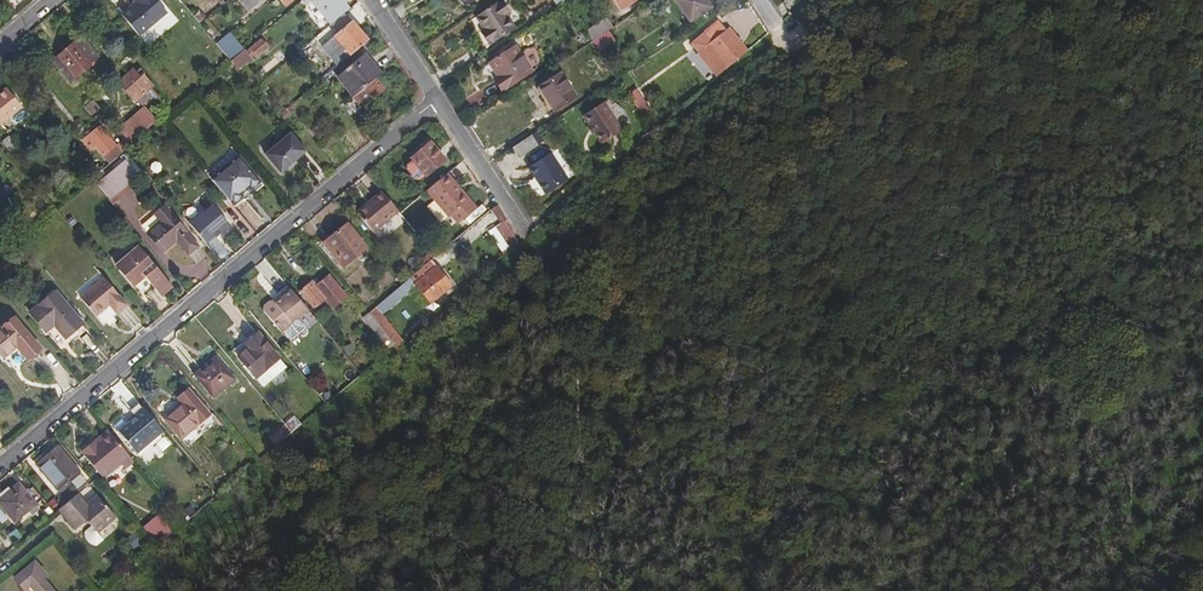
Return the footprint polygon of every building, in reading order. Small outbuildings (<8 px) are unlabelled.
[(138,37),(166,13),(155,0),(138,0),(120,15),(138,37)] [(349,9),(341,0),(315,0),(312,2),(330,25),(349,9)] [(624,0),(613,0),(619,9),(627,4),(624,0)] [(703,0),(673,0),(688,23),(709,10),(703,0)] [(509,13),(500,1),(475,17),(484,31),(481,34),(488,44),(509,31),(501,19),(509,13)] [(589,42),(610,28),(604,19),(582,32),(589,42)] [(350,55),(369,40),(351,20),(327,40),(338,53),(345,48),(350,55)] [(715,79),(744,54),(738,48),(735,50),(715,25),(700,38),(708,47),(695,58),(715,79)] [(725,32),(722,35),(735,50),(738,48),(725,32)] [(80,38),(51,62),(68,82),(97,59),(80,38)] [(255,43),(240,55),(248,66),(269,48),(262,39),(256,44),(255,43)] [(513,48),(486,64),(495,78),(491,80),(499,92),(529,72),(513,48)] [(364,54),(336,76),(353,97),(346,102),(355,114),(384,90),(375,78),(381,73),(364,54)] [(132,71),(118,83),(132,102),(150,87),(141,76),(138,78),(132,71)] [(558,75),(537,88),(544,100),(542,102),(549,113),(572,98),(558,75)] [(21,107),(5,88),(0,93),(0,124),(21,107)] [(149,91),(139,100),(143,106),(149,101),(154,107),(159,103),(149,91)] [(633,92),(626,97),(631,105),(639,100),(633,92)] [(639,100),(631,105),(640,117),(647,112),(639,100)] [(620,132),(601,104),(581,117),(600,146),(620,132)] [(91,118),(79,129),(102,156),(114,146),(91,118)] [(130,145),(150,129),(144,123),(140,126),(134,119),(119,131),(130,145)] [(537,145),(530,135),(511,148),(518,158),(537,145)] [(266,157),(279,174),(305,152),(292,136),(266,157)] [(9,154),(16,148),(7,137),(0,143),(0,144),(9,154)] [(430,143),(410,160),(412,162),(407,166),(415,175),(420,171),(426,177),(445,160),(430,143)] [(527,170),(528,171),(533,179),(535,178),(539,184),(537,185),(544,195),(566,182),(549,157),(549,156),(527,170)] [(210,180),(232,206),(243,197),(242,195),(249,188),(251,191),(260,182),(239,157),(210,180)] [(95,185),(108,200),(136,176),(123,161),(95,185)] [(453,183),(447,175),(443,178),(449,185),(453,183)] [(443,178),(427,191),(449,218),(452,216),(459,224),(471,214),(466,208),(468,200),(454,182),(453,183),(449,185),(443,178)] [(372,233),(396,212),(382,195),(367,207),(366,205),(356,214),(372,233)] [(466,208),(471,214),(476,210),(468,200),(466,208)] [(181,216),(205,244),(228,225),(212,206),(207,210),(200,201),(181,216)] [(163,206),(154,214),(161,222),(147,233),(162,252),(176,241),(188,254),(197,247),(163,206)] [(347,224),(321,245),(341,268),(366,248),(347,224)] [(144,278),(154,289),(160,297),(172,287),(138,247),(126,256),(130,261),(118,271),(132,288),(144,278)] [(368,313),(373,319),(379,315),(415,285),(430,303),(451,285),(430,260),(404,283),(368,313)] [(315,287),(311,282),(298,292),(312,310),(324,301),(331,309),(344,298),(327,277),(320,283),(315,287)] [(142,299),(154,289),(144,278),(132,288),(142,299)] [(316,278),(311,282),(315,287),(320,283),(316,278)] [(102,280),(78,299),(93,317),(107,306),(115,316),(125,307),(102,280)] [(287,287),(270,302),(273,303),(289,289),(287,287)] [(293,319),(306,309),(289,289),(273,303),(270,302),(264,307),(265,310),(262,312),(287,340),(301,329),(293,319)] [(54,294),(29,315),(44,332),(53,325),(64,339),(81,325),(54,294)] [(388,351),(395,346),(373,319),(368,313),(361,318),(388,351)] [(379,315),(373,319),(395,346),(401,340),(379,315)] [(0,331),(0,354),(3,358),(16,348),(26,360),(39,350),(14,320),(0,331)] [(256,333),(246,341),(250,346),(236,357),(254,379),(277,359),(256,333)] [(215,357),(193,375),(212,398),(234,380),(215,357)] [(188,390),(177,399),(180,403),(161,419),(179,440),(208,415),(188,390)] [(162,432),(143,408),(134,416),(136,420),(130,424),(125,419),(114,427),(136,453),(162,432)] [(129,455),(108,430),(97,438),(100,441),(84,455),(103,476),(121,462),(129,455)] [(57,448),(36,466),(57,490),(78,473),(57,448)] [(129,455),(121,462),(126,468),(134,462),(129,455)] [(0,500),(0,506),(14,522),(35,505),(18,485),(0,500)] [(85,506),(77,495),(58,510),(74,530),(86,521),(96,534),(116,518),(97,496),(85,506)] [(158,515),(141,528),(155,544),(171,531),(158,515)] [(14,577),(24,590),(30,584),(36,590),(54,590),(43,578),(46,576),(33,561),(14,577)]
